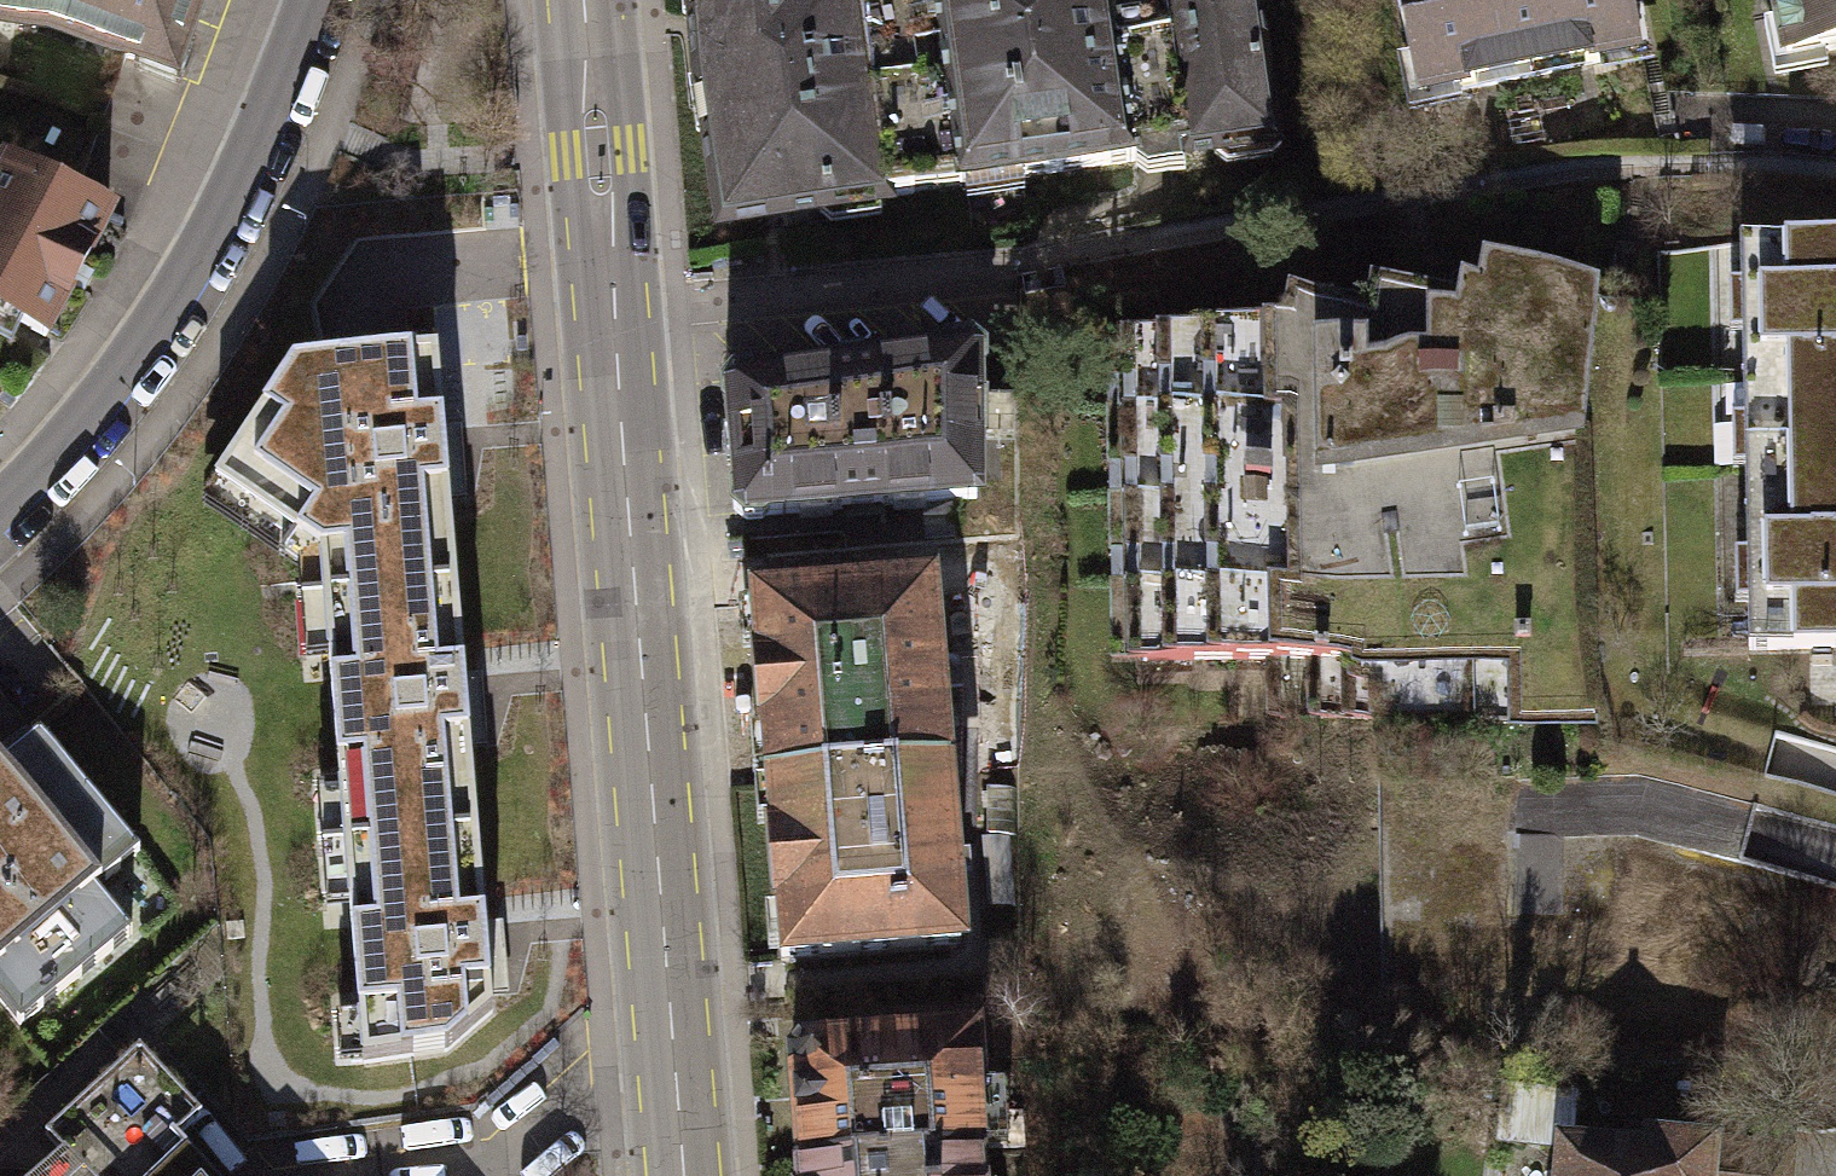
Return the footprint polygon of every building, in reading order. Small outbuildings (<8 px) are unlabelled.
[(166,75),(171,77),(201,0),(0,0),(0,19),(44,25),(166,75)] [(929,0),(697,0),(719,223),(955,183),(929,0)] [(955,183),(1261,133),(1257,65),(1267,55),(1262,25),(1251,15),(1250,0),(929,0),(955,183)] [(1422,93),(1638,48),(1628,0),(1402,0),(1422,93)] [(1784,60),(1835,49),(1835,0),(1772,0),(1784,60)] [(0,165),(0,332),(36,351),(77,274),(106,220),(0,165)] [(1752,240),(1763,650),(1835,648),(1835,238),(1752,240)] [(1591,669),(1584,411),(1592,299),(1596,279),(1496,263),(1487,287),(1460,283),(1450,310),(1374,293),(1366,324),(1292,307),(1291,327),(1147,325),(1148,346),(1137,357),(1145,657),(1275,658),(1360,658),(1360,687),(1384,686),(1385,656),(1514,653),(1516,671),(1591,669)] [(1633,301),(1592,299),(1584,411),(1625,414),(1633,301)] [(1148,346),(1147,325),(1111,327),(1119,659),(1145,657),(1137,357),(1148,346)] [(730,382),(720,392),(720,409),(732,417),(736,488),(728,495),(729,511),(741,525),(759,525),(767,509),(975,495),(973,440),(982,440),(981,403),(972,403),(971,381),(982,373),(982,358),(968,348),(953,349),(945,357),(863,369),(854,362),(840,363),(831,375),(753,386),(746,381),(730,382)] [(319,551),(323,597),(456,586),(437,356),(292,368),(215,484),(319,551)] [(323,597),(343,845),(477,834),(456,586),(323,597)] [(750,600),(764,781),(944,767),(931,587),(750,600)] [(28,729),(0,752),(0,1016),(10,1028),(125,933),(88,889),(131,853),(28,729)] [(764,781),(778,961),(958,948),(944,767),(764,781)] [(343,845),(362,1062),(450,1051),(492,1014),(477,834),(343,845)] [(789,1056),(796,1163),(976,1149),(984,1149),(975,1028),(800,1045),(789,1056)] [(174,1143),(199,1112),(138,1048),(46,1133),(60,1151),(32,1175),(205,1175),(174,1143)] [(1712,1140),(1629,1133),(1628,1150),(1562,1145),(1559,1175),(1709,1175),(1712,1140)] [(1712,1140),(1709,1175),(1784,1175),(1786,1146),(1712,1140)] [(976,1149),(796,1163),(797,1175),(978,1175),(976,1149)]
